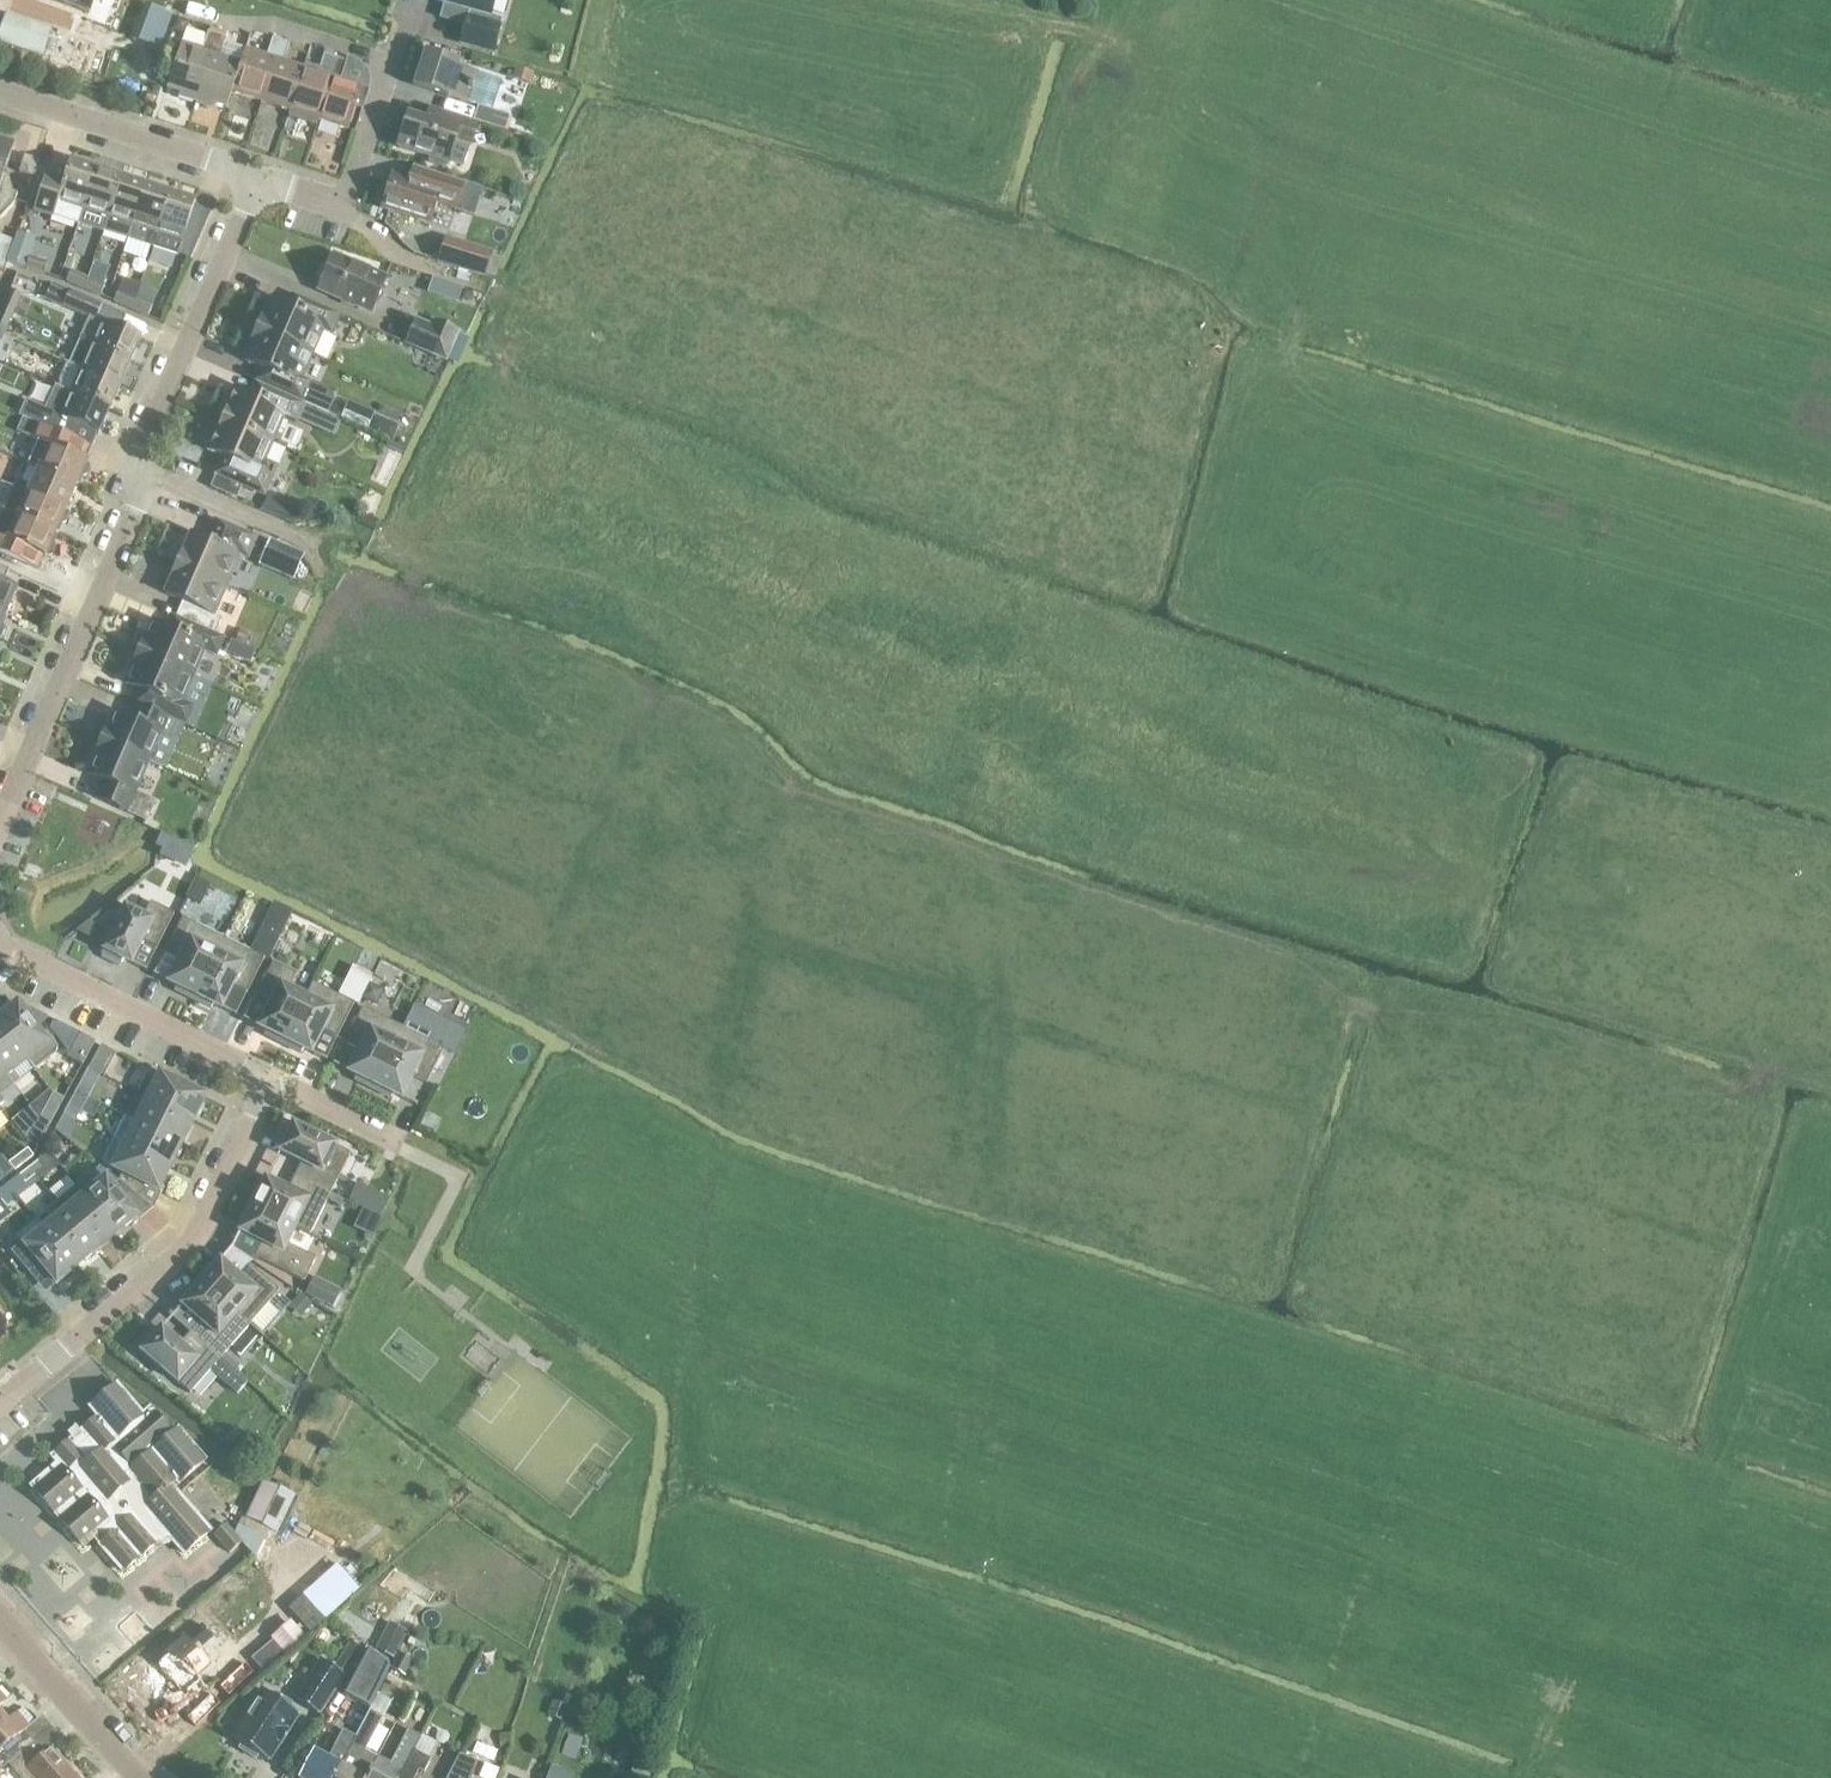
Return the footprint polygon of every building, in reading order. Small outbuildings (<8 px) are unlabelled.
[(90,12),(94,0),(56,0),(90,12)] [(494,52),(504,18),(492,15),(496,0),(436,0),(436,1),(471,11),(462,43),(494,52)] [(60,55),(69,26),(50,19),(51,15),(33,9),(31,13),(10,6),(0,37),(0,41),(48,56),(43,72),(79,84),(86,63),(60,55)] [(133,41),(160,51),(173,16),(145,6),(133,41)] [(190,23),(178,19),(174,31),(185,35),(190,23)] [(179,96),(197,101),(219,30),(211,28),(210,32),(209,31),(203,50),(182,43),(168,88),(181,92),(179,96)] [(227,107),(232,92),(242,62),(221,56),(227,37),(226,37),(227,33),(219,30),(197,101),(214,107),(215,103),(227,107)] [(232,92),(262,102),(282,40),(273,38),(267,56),(246,49),(242,62),(232,92)] [(262,102),(291,111),(305,68),(285,61),(291,43),(282,40),(262,102)] [(474,92),(476,85),(474,84),(478,72),(444,61),(445,58),(426,52),(416,83),(449,94),(448,97),(467,103),(471,91),(474,92)] [(306,63),(305,68),(291,111),(299,114),(298,118),(318,125),(319,120),(339,59),(325,54),(320,68),(306,63)] [(339,59),(319,120),(349,130),(356,107),(363,87),(342,80),(348,62),(339,59)] [(517,69),(514,78),(530,84),(533,75),(517,69)] [(370,89),(363,87),(356,107),(363,109),(370,89)] [(474,121),(506,131),(511,116),(479,106),(474,121)] [(399,147),(449,163),(456,140),(471,145),(479,122),(442,111),(438,123),(434,125),(427,123),(427,121),(409,115),(399,147)] [(15,205),(18,195),(0,189),(15,144),(0,139),(0,221),(15,205)] [(25,155),(20,173),(35,177),(41,160),(25,155)] [(35,210),(79,224),(97,170),(71,161),(64,182),(46,176),(35,210)] [(431,223),(437,204),(456,210),(458,203),(465,183),(430,172),(415,167),(410,181),(393,176),(383,208),(431,223)] [(103,231),(104,232),(121,178),(97,170),(79,224),(80,225),(84,212),(107,219),(103,231)] [(104,232),(128,239),(146,186),(121,178),(104,232)] [(128,239),(153,247),(170,194),(146,186),(128,239)] [(170,194),(153,247),(178,256),(196,202),(170,194)] [(439,262),(485,276),(492,253),(447,239),(439,262)] [(334,256),(319,289),(372,312),(386,279),(334,256)] [(31,258),(27,270),(45,276),(49,264),(31,258)] [(67,284),(83,291),(88,279),(72,272),(67,284)] [(88,279),(83,291),(100,298),(106,286),(88,279)] [(458,304),(463,289),(433,279),(428,294),(458,304)] [(11,291),(4,307),(14,312),(22,296),(11,291)] [(89,318),(80,339),(132,360),(142,338),(102,320),(101,321),(97,319),(103,305),(71,291),(63,307),(89,318)] [(114,302),(131,309),(136,299),(119,292),(114,302)] [(264,316),(258,331),(312,354),(322,330),(333,335),(341,315),(293,295),(288,306),(272,301),(266,316),(264,316)] [(136,299),(131,309),(148,317),(153,306),(136,299)] [(4,307),(0,315),(0,327),(7,330),(14,312),(4,307)] [(417,321),(408,343),(446,360),(458,332),(436,323),(434,328),(417,321)] [(273,374),(267,387),(303,403),(312,383),(301,378),(312,354),(258,331),(251,346),(252,346),(246,362),(273,374)] [(121,384),(132,360),(80,339),(69,365),(80,370),(81,367),(121,384)] [(58,385),(71,391),(111,408),(121,384),(81,367),(80,370),(69,365),(67,364),(58,385)] [(29,405),(24,416),(72,436),(77,425),(99,435),(111,408),(71,391),(58,385),(57,384),(45,411),(29,405)] [(227,411),(223,420),(274,442),(285,416),(297,421),(298,420),(321,430),(328,414),(303,403),(267,387),(265,386),(259,399),(234,388),(225,410),(227,411)] [(349,403),(342,420),(367,431),(374,414),(349,403)] [(29,465),(38,469),(77,486),(82,475),(84,477),(87,475),(91,468),(89,465),(87,464),(88,461),(84,460),(91,444),(72,436),(24,416),(22,421),(31,425),(27,436),(39,441),(29,465)] [(274,442),(223,420),(219,429),(217,428),(208,450),(225,458),(228,465),(223,477),(265,496),(277,467),(265,462),(274,442)] [(18,480),(15,487),(67,510),(77,486),(38,469),(31,486),(18,480)] [(5,510),(18,516),(18,517),(56,534),(61,523),(64,524),(67,523),(70,515),(69,512),(66,511),(67,510),(15,487),(5,510)] [(264,510),(277,516),(283,503),(270,497),(264,510)] [(38,570),(43,557),(46,558),(47,556),(49,557),(53,556),(56,547),(55,544),(52,543),(56,534),(18,517),(18,516),(5,510),(3,510),(0,517),(0,553),(38,570)] [(377,522),(375,521),(361,515),(357,523),(373,530),(376,524),(377,522)] [(191,535),(178,565),(227,586),(233,572),(238,571),(245,556),(249,558),(258,539),(221,523),(215,538),(207,541),(191,535)] [(273,538),(265,557),(295,570),(301,556),(288,550),(290,545),(273,538)] [(227,586),(178,565),(165,594),(185,602),(187,606),(181,618),(216,633),(223,618),(215,615),(227,586)] [(6,614),(17,589),(4,583),(10,570),(0,566),(0,611),(6,614)] [(146,639),(140,653),(192,676),(198,662),(202,661),(206,651),(217,655),(224,637),(185,620),(179,633),(154,623),(147,640),(146,639)] [(249,635),(236,629),(232,639),(245,644),(249,635)] [(242,647),(232,643),(229,652),(239,656),(242,647)] [(147,708),(177,721),(186,725),(194,708),(184,703),(188,693),(186,689),(192,676),(140,653),(134,666),(135,667),(128,684),(152,695),(147,708)] [(107,728),(102,741),(149,761),(161,734),(170,738),(177,721),(138,704),(131,720),(115,713),(109,728),(107,728)] [(149,761),(102,741),(96,754),(97,754),(88,774),(104,781),(97,798),(127,812),(127,811),(147,820),(155,802),(136,793),(149,761)] [(194,848),(161,834),(156,845),(164,848),(161,856),(186,867),(190,856),(194,848)] [(210,885),(198,879),(189,898),(201,904),(210,885)] [(143,942),(157,949),(175,913),(151,901),(144,916),(126,907),(103,954),(122,964),(124,960),(132,964),(143,942)] [(176,991),(194,1000),(225,938),(184,918),(166,954),(181,961),(170,983),(177,987),(176,991)] [(101,943),(107,929),(90,921),(77,931),(101,943)] [(225,938),(194,1000),(212,1009),(214,1005),(222,1009),(233,987),(248,994),(266,959),(225,938)] [(265,1036),(284,1045),(307,998),(307,997),(291,989),(298,975),(274,963),(256,999),(270,1006),(259,1028),(267,1032),(265,1036)] [(307,998),(284,1045),(302,1054),(304,1050),(312,1054),(323,1032),(337,1039),(355,1004),(314,983),(307,997),(307,998)] [(384,991),(370,984),(364,998),(377,1005),(384,991)] [(0,1018),(0,1023),(28,1060),(27,1060),(35,1070),(57,1053),(59,1047),(48,1032),(41,1032),(40,1031),(22,1008),(19,1003),(0,1018)] [(405,1028),(374,1090),(392,1099),(394,1095),(402,1099),(413,1077),(427,1084),(445,1049),(455,1053),(466,1032),(415,1006),(405,1028)] [(47,1017),(25,1007),(22,1008),(40,1031),(47,1017)] [(355,1081),(374,1090),(405,1028),(364,1008),(346,1044),(360,1051),(349,1073),(357,1077),(355,1081)] [(7,1076),(27,1060),(28,1060),(0,1023),(0,1066),(7,1076)] [(68,1057),(84,1065),(96,1042),(81,1033),(68,1057)] [(103,1045),(90,1069),(105,1077),(118,1053),(103,1045)] [(150,1069),(139,1092),(194,1121),(206,1097),(150,1069)] [(85,1076),(77,1091),(88,1097),(96,1083),(85,1076)] [(88,1097),(77,1091),(65,1113),(77,1118),(88,1097)] [(139,1092),(127,1115),(183,1144),(194,1121),(139,1092)] [(40,1118),(51,1123),(64,1099),(54,1093),(40,1118)] [(427,1114),(421,1125),(435,1131),(440,1120),(427,1114)] [(127,1115),(115,1138),(171,1167),(183,1144),(127,1115)] [(51,1123),(40,1118),(40,1117),(37,1125),(27,1141),(38,1147),(47,1130),(51,1123)] [(302,1163),(295,1177),(331,1194),(351,1153),(290,1123),(280,1142),(284,1144),(280,1152),(302,1163)] [(123,1173),(119,1181),(131,1190),(136,1180),(159,1191),(171,1167),(115,1138),(103,1162),(123,1173)] [(8,1163),(14,1170),(34,1156),(28,1148),(8,1163)] [(40,1160),(31,1167),(37,1175),(46,1168),(40,1160)] [(37,1175),(31,1167),(21,1175),(27,1182),(37,1175)] [(100,1167),(77,1185),(118,1235),(138,1218),(122,1198),(131,1190),(119,1181),(100,1167)] [(259,1185),(249,1204),(296,1227),(296,1228),(311,1235),(331,1194),(295,1177),(288,1190),(266,1179),(262,1187),(259,1185)] [(65,1212),(98,1251),(118,1235),(77,1185),(57,1202),(65,1212)] [(381,1218),(390,1200),(359,1185),(351,1204),(381,1218)] [(13,1215),(0,1198),(0,1224),(13,1215)] [(57,1202),(37,1218),(78,1268),(98,1251),(65,1212),(57,1202)] [(296,1227),(249,1204),(240,1222),(244,1224),(240,1232),(262,1243),(255,1257),(305,1282),(317,1259),(288,1244),(296,1228),(296,1227)] [(381,1219),(363,1211),(355,1228),(372,1236),(381,1219)] [(57,1285),(78,1268),(37,1218),(16,1236),(24,1244),(13,1254),(34,1279),(45,1270),(57,1285)] [(212,1265),(198,1280),(250,1325),(280,1291),(250,1265),(239,1277),(221,1261),(215,1268),(212,1265)] [(201,1322),(190,1333),(221,1359),(250,1325),(198,1280),(185,1296),(188,1299),(182,1305),(201,1322)] [(332,1308),(339,1294),(312,1280),(305,1294),(332,1308)] [(312,1304),(300,1294),(293,1304),(304,1313),(312,1304)] [(221,1359),(190,1333),(180,1344),(162,1328),(156,1335),(153,1332),(139,1349),(191,1394),(221,1359)] [(98,1417),(52,1457),(58,1463),(31,1486),(84,1547),(94,1538),(100,1544),(99,1545),(123,1572),(167,1534),(184,1555),(212,1531),(172,1485),(176,1481),(179,1484),(206,1460),(179,1429),(173,1434),(151,1408),(144,1414),(118,1384),(90,1407),(98,1417)] [(329,1446),(324,1444),(319,1455),(324,1458),(329,1446)] [(263,1482),(246,1517),(281,1534),(298,1498),(263,1482)] [(214,1534),(230,1553),(242,1543),(226,1524),(214,1534)] [(199,1672),(201,1675),(205,1671),(213,1680),(208,1684),(209,1685),(253,1646),(232,1622),(217,1635),(200,1616),(152,1658),(158,1665),(153,1670),(168,1687),(173,1682),(180,1689),(199,1672)] [(377,1649),(396,1659),(409,1632),(390,1623),(377,1649)] [(336,1668),(350,1677),(365,1654),(351,1644),(336,1668)] [(368,1650),(344,1694),(369,1708),(390,1667),(368,1650)] [(318,1679),(303,1704),(318,1714),(344,1673),(323,1660),(313,1676),(318,1679)] [(263,1690),(233,1738),(242,1744),(240,1748),(256,1759),(258,1755),(268,1761),(279,1744),(281,1746),(291,1731),(288,1729),(299,1713),(289,1707),(292,1703),(275,1693),(273,1697),(263,1690)] [(572,1696),(560,1691),(556,1702),(568,1706),(572,1696)] [(378,1758),(364,1751),(381,1718),(369,1711),(356,1736),(335,1777),(367,1777),(378,1758)] [(8,1763),(33,1742),(24,1731),(29,1726),(17,1713),(5,1724),(0,1718),(0,1754),(8,1763)] [(356,1736),(343,1730),(335,1745),(336,1745),(329,1758),(315,1751),(301,1777),(335,1777),(356,1736)] [(414,1750),(421,1738),(407,1731),(390,1764),(378,1758),(367,1777),(400,1777),(414,1750)] [(510,1734),(501,1734),(501,1747),(510,1747),(510,1734)] [(582,1740),(569,1735),(562,1754),(575,1759),(582,1740)] [(8,1763),(0,1770),(0,1777),(18,1777),(19,1776),(21,1777),(80,1777),(76,1773),(73,1773),(51,1748),(44,1755),(33,1742),(8,1763)] [(400,1777),(415,1777),(419,1769),(424,1772),(431,1759),(414,1750),(400,1777)] [(478,1764),(461,1756),(449,1777),(473,1777),(478,1764)] [(635,1762),(631,1777),(649,1777),(652,1767),(635,1762)] [(552,1766),(548,1777),(572,1777),(573,1773),(552,1766)]
